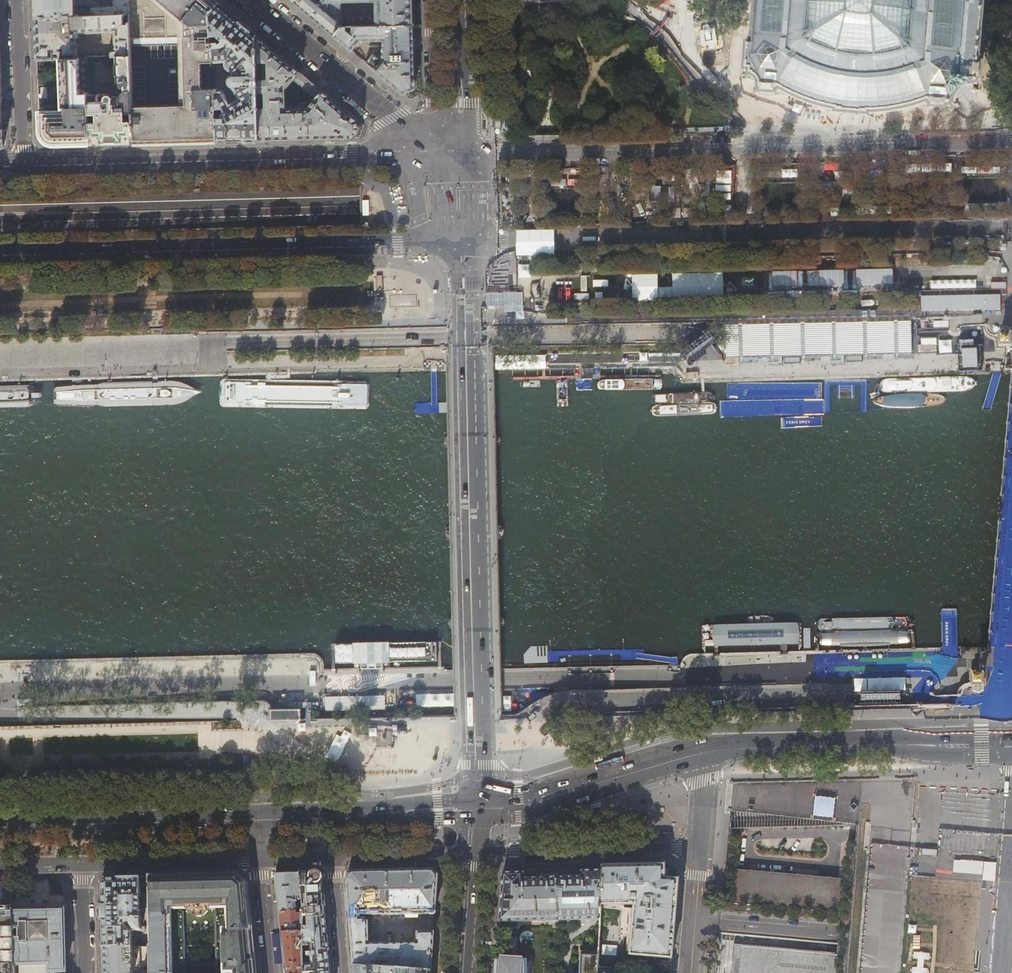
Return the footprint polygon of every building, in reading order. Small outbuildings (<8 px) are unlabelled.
[(35,18),(76,16),(75,0),(34,0),(35,18)] [(113,5),(90,6),(91,16),(123,14),(128,14),(128,0),(112,0),(113,5)] [(128,14),(128,18),(129,47),(181,45),(182,105),(131,106),(133,144),(176,142),(217,141),(216,116),(216,107),(216,90),(216,81),(214,62),(212,42),(212,36),(210,13),(218,3),(213,0),(128,0),(128,14)] [(340,2),(375,1),(376,26),(413,26),(413,13),(413,9),(412,5),(412,0),(300,0),(296,5),(313,18),(333,36),(342,27),(340,2)] [(750,44),(745,43),(743,72),(748,72),(747,76),(750,76),(750,77),(752,78),(753,78),(754,79),(756,81),(756,82),(757,84),(757,85),(757,87),(757,89),(757,91),(758,91),(758,93),(775,95),(774,92),(776,92),(776,91),(776,90),(777,90),(783,94),(789,97),(796,100),(801,102),(808,104),(817,107),(822,109),(828,111),(834,112),(834,113),(844,114),(844,111),(858,112),(857,115),(867,116),(867,114),(882,114),(892,112),(901,111),(910,108),(919,106),(923,105),(925,103),(927,103),(928,103),(928,104),(928,105),(929,105),(929,108),(945,109),(945,107),(951,108),(951,104),(952,104),(952,105),(955,110),(960,106),(957,102),(954,104),(951,102),(952,99),(955,94),(951,91),(952,91),(951,90),(952,90),(952,89),(955,86),(959,83),(960,84),(960,83),(960,84),(961,83),(963,87),(966,86),(971,85),(973,89),(970,91),(975,96),(978,91),(974,87),(974,88),(973,85),(977,86),(978,80),(980,80),(981,64),(978,64),(983,0),(754,0),(750,44)] [(236,19),(218,3),(210,13),(212,36),(217,35),(223,40),(223,41),(222,42),(221,43),(220,43),(219,43),(219,42),(218,41),(212,42),(214,62),(226,62),(226,64),(226,65),(226,67),(227,69),(228,70),(230,71),(232,71),(233,71),(234,75),(233,75),(232,76),(230,77),(230,78),(230,79),(229,80),(229,82),(230,84),(231,85),(232,86),(234,87),(234,89),(239,99),(231,103),(224,90),(216,90),(216,107),(223,107),(224,108),(224,111),(223,111),(223,112),(223,116),(216,116),(217,141),(258,140),(256,51),(256,35),(236,19)] [(124,19),(123,14),(91,16),(76,16),(35,18),(36,39),(37,60),(60,59),(88,58),(87,57),(87,54),(77,54),(77,33),(115,32),(115,51),(112,51),(111,53),(113,56),(115,56),(130,55),(129,47),(128,18),(124,19)] [(342,27),(333,36),(351,51),(359,41),(383,41),(383,59),(378,58),(373,54),(366,63),(392,84),(404,94),(415,88),(413,48),(413,44),(413,39),(413,26),(376,26),(342,27)] [(684,32),(684,44),(698,44),(698,33),(684,32)] [(299,72),(256,35),(256,51),(258,140),(351,138),(357,134),(359,127),(357,120),(321,90),(321,91),(307,107),(285,108),(285,89),(298,73),(299,73),(299,72)] [(131,91),(130,55),(115,56),(116,82),(120,82),(120,84),(120,86),(121,86),(123,87),(124,87),(124,91),(131,91)] [(89,95),(88,58),(60,59),(62,107),(66,107),(66,110),(38,111),(39,124),(39,133),(41,137),(42,138),(44,141),(45,143),(48,144),(50,145),(53,146),(64,145),(90,145),(90,122),(85,122),(85,115),(89,115),(89,95)] [(523,86),(520,87),(526,88),(530,84),(531,84),(532,81),(532,78),(531,75),(530,72),(529,68),(527,66),(524,67),(524,68),(525,71),(526,72),(526,74),(526,75),(526,77),(526,80),(526,81),(525,84),(524,86),(523,86)] [(301,86),(307,92),(311,91),(315,86),(315,85),(305,77),(304,78),(305,78),(300,83),(301,86)] [(131,106),(131,91),(124,91),(123,92),(122,92),(121,93),(121,95),(121,97),(113,97),(112,96),(111,95),(109,94),(89,95),(89,115),(90,122),(90,145),(110,144),(133,144),(131,106)] [(994,343),(995,358),(1004,358),(1010,358),(1010,343),(994,343)] [(820,635),(820,637),(821,640),(821,642),(822,643),(824,644),(826,645),(842,645),(865,644),(890,643),(904,643),(906,643),(908,641),(909,640),(910,639),(910,637),(910,634),(910,632),(908,630),(906,629),(826,631),(824,631),(822,632),(820,635)] [(746,648),(797,646),(803,646),(804,645),(805,643),(806,640),(805,636),(803,634),(802,633),(797,633),(746,634),(743,636),(742,639),(742,642),(742,645),(744,647),(746,648)] [(372,667),(441,665),(441,640),(330,643),(331,668),(372,667)] [(968,685),(972,685),(985,685),(985,671),(979,671),(968,671),(968,685)] [(271,708),(271,720),(282,719),(286,719),(297,719),(301,719),(301,707),(271,708)] [(843,877),(736,869),(733,903),(850,911),(856,843),(846,842),(843,877)] [(603,871),(601,905),(635,905),(630,955),(672,958),(673,950),(674,939),(678,883),(679,879),(665,878),(665,864),(659,865),(655,865),(603,866),(603,871)] [(438,875),(432,870),(413,870),(371,871),(352,872),(347,877),(352,935),(354,966),(369,967),(368,962),(373,962),(374,967),(431,971),(434,935),(434,933),(419,934),(418,945),(368,944),(366,922),(365,922),(364,921),(363,919),(359,919),(358,912),(435,911),(438,875)] [(591,871),(559,872),(558,920),(589,919),(589,920),(593,920),(600,919),(601,905),(603,871),(591,871)] [(512,921),(558,920),(559,872),(503,873),(499,930),(508,930),(511,927),(511,921),(512,921)] [(281,932),(304,930),(303,906),(301,873),(287,873),(275,874),(279,909),(281,932)] [(304,930),(304,944),(304,946),(316,946),(316,953),(310,953),(310,957),(316,957),(316,964),(309,965),(309,960),(306,960),(306,955),(304,955),(304,972),(329,972),(325,910),(322,878),(317,873),(307,873),(305,873),(301,873),(303,906),(304,930)] [(151,877),(151,909),(152,946),(150,946),(151,972),(173,972),(171,909),(191,908),(191,911),(195,915),(204,915),(208,911),(208,908),(228,907),(228,929),(224,929),(225,972),(234,972),(256,972),(251,930),(248,891),(247,883),(238,875),(227,875),(169,876),(151,877)] [(151,909),(151,877),(124,877),(109,878),(101,885),(102,917),(103,947),(132,947),(132,933),(125,926),(123,926),(123,923),(125,922),(127,921),(128,919),(129,917),(132,917),(131,926),(136,932),(147,931),(146,927),(141,927),(141,909),(151,909)] [(14,911),(14,917),(14,930),(16,930),(16,928),(21,928),(21,938),(16,938),(16,936),(15,936),(15,965),(50,965),(50,972),(66,971),(64,909),(49,910),(49,905),(28,906),(28,910),(14,911)] [(14,917),(0,917),(0,972),(15,972),(15,965),(15,936),(14,930),(14,917)] [(215,927),(210,927),(210,930),(190,930),(190,927),(184,927),(185,972),(217,972),(215,927)] [(304,930),(281,932),(282,946),(285,972),(304,972),(304,955),(304,950),(298,951),(298,944),(304,944),(304,930)] [(734,943),(731,972),(835,972),(837,954),(834,954),(834,952),(734,943)] [(133,972),(132,953),(140,953),(139,947),(132,947),(103,947),(103,964),(103,972),(133,972)] [(598,968),(599,950),(581,949),(580,972),(597,972),(598,968)] [(496,972),(525,972),(525,962),(497,960),(496,972)]
